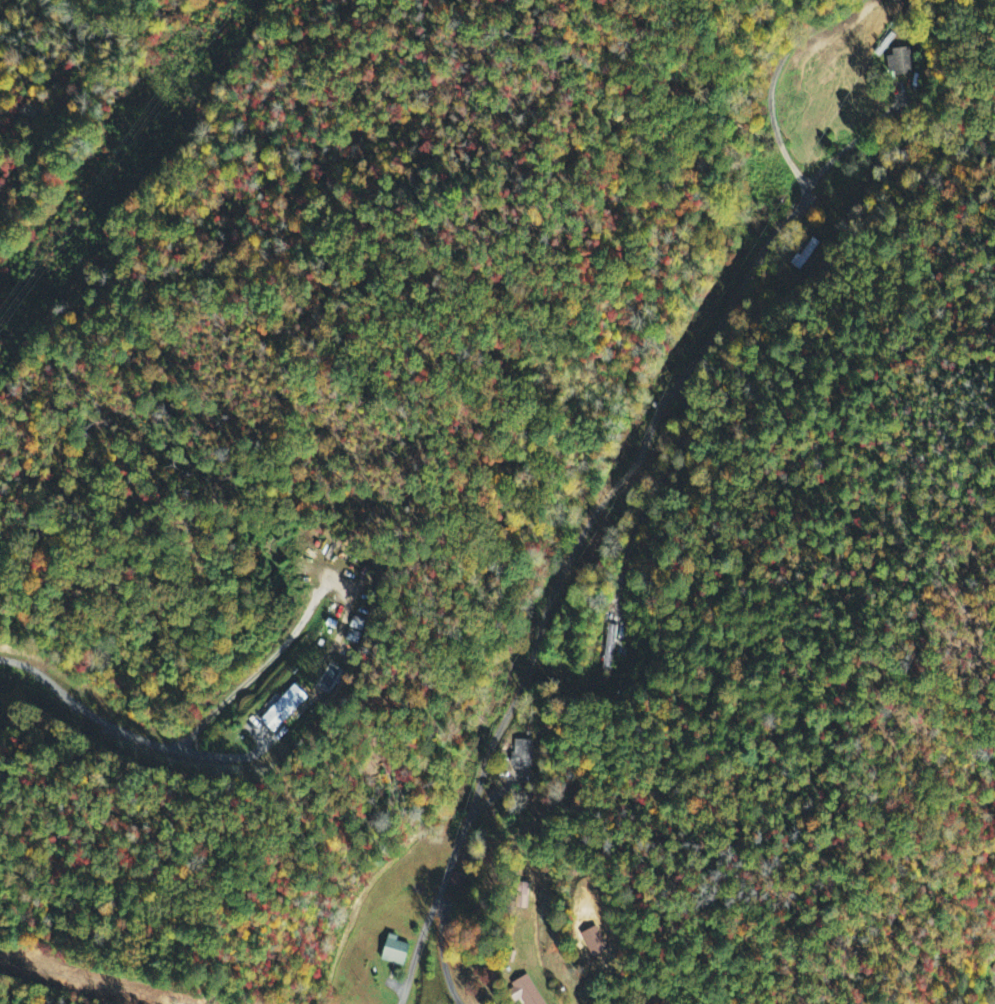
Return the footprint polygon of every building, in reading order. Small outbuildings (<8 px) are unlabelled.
[(894,49),(900,75),(918,71),(912,45),(894,49)] [(813,236),(793,264),(799,268),(819,240),(813,236)] [(310,699),(296,686),(262,722),(275,735),(310,699)] [(531,771),(532,742),(513,741),(511,770),(531,771)] [(449,889),(462,894),(467,878),(454,874),(449,889)] [(411,945),(398,941),(399,937),(390,935),(382,961),(405,968),(411,945)] [(517,1003),(522,1001),(523,1003),(545,1003),(529,977),(509,989),(517,1003)]
